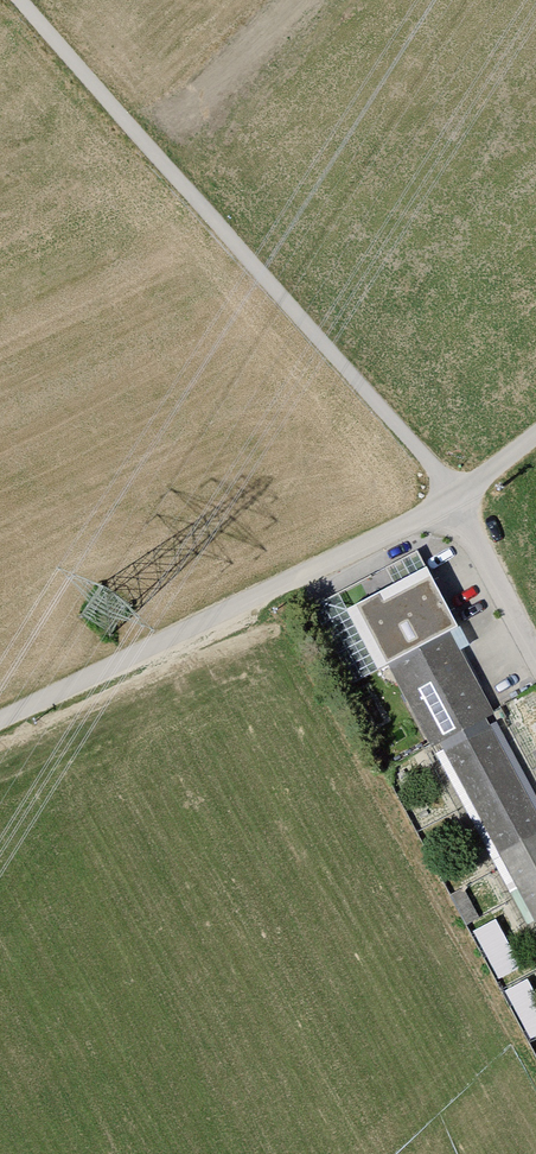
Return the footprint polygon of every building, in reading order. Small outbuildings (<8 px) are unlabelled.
[(490,721),(444,633),(380,666),(426,755),(435,750),(485,724),(490,721)] [(529,929),(535,925),(535,821),(485,724),(435,750),(529,929)] [(477,927),(502,975),(523,964),(498,916),(477,927)] [(535,1032),(535,982),(534,976),(511,984),(528,1035),(535,1032)]
